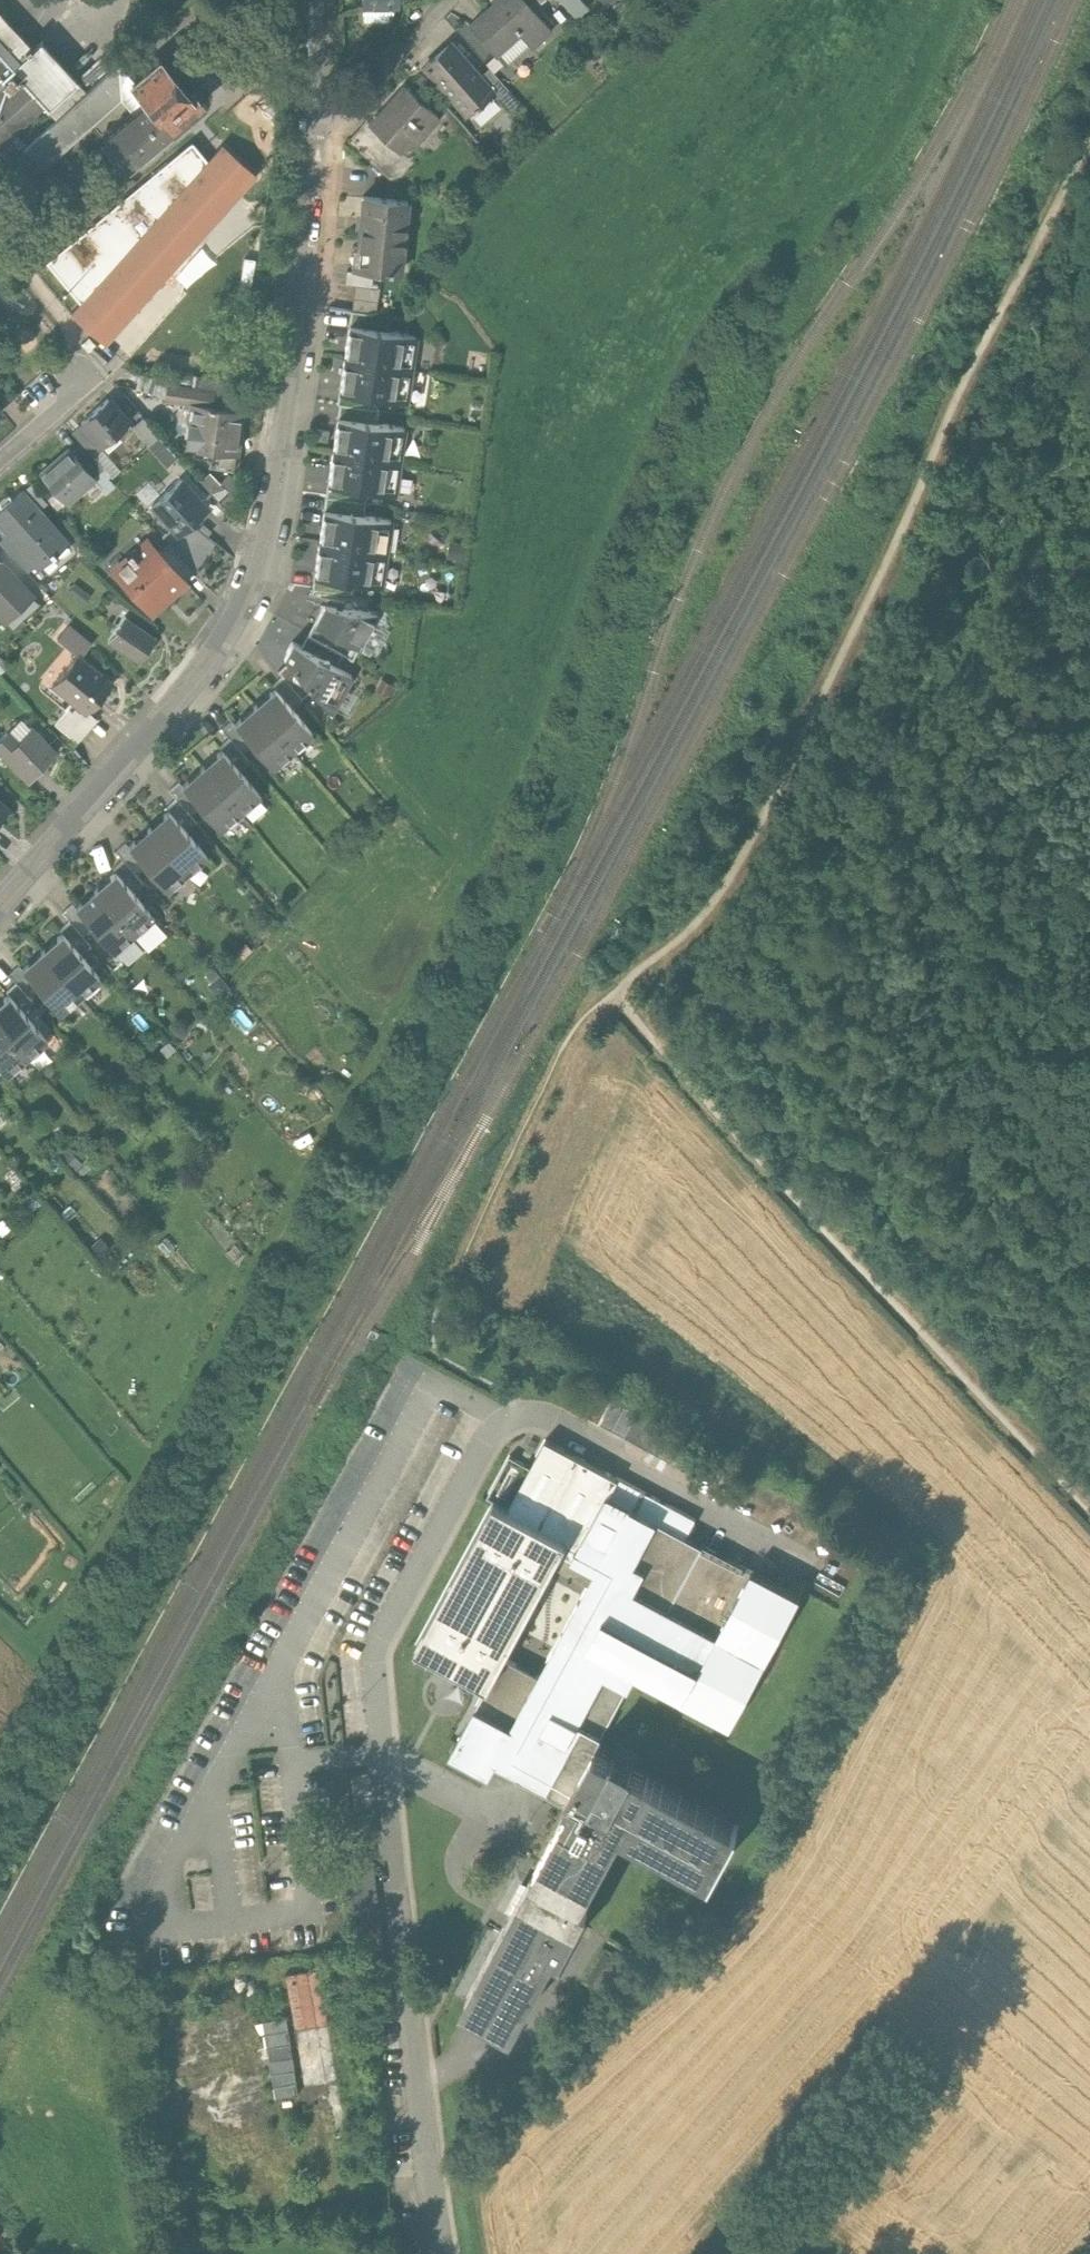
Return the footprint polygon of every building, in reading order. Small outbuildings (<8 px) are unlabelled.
[(467,25),(493,53),(516,32),(529,46),(547,28),(522,0),(495,0),(467,25)] [(579,0),(560,0),(578,20),(588,10),(579,0)] [(607,8),(616,0),(600,0),(607,8)] [(0,96),(0,146),(44,105),(47,108),(74,83),(41,43),(2,79),(10,87),(0,96)] [(479,78),(449,46),(424,68),(435,81),(455,98),(467,112),(490,92),(479,78)] [(136,113),(104,141),(107,145),(102,149),(122,171),(202,104),(190,90),(187,94),(159,60),(136,81),(120,64),(25,148),(41,166),(43,163),(40,160),(80,125),(84,130),(121,97),(136,113)] [(507,91),(489,70),(479,78),(490,92),(497,100),(507,91)] [(438,119),(405,89),(371,126),(370,127),(400,153),(401,152),(420,130),(424,134),(438,119)] [(400,153),(370,127),(371,126),(368,124),(349,145),(390,182),(399,182),(414,167),(401,152),(400,153)] [(191,142),(178,153),(185,161),(192,155),(198,150),(191,142)] [(71,315),(106,346),(257,176),(222,145),(208,162),(198,150),(192,155),(185,161),(178,153),(96,221),(46,263),(80,305),(75,310),(71,315)] [(408,204),(364,200),(359,250),(363,250),(361,271),(401,275),(408,204)] [(374,278),(348,274),(346,287),(372,291),(374,278)] [(372,291),(356,289),(352,315),(376,319),(380,292),(372,291)] [(352,315),(352,316),(350,329),(389,335),(391,321),(376,319),(352,315)] [(389,335),(350,329),(345,362),(411,372),(416,339),(389,335)] [(88,339),(81,346),(88,353),(95,346),(88,339)] [(411,372),(345,362),(340,395),(406,405),(411,372)] [(163,399),(165,386),(129,375),(126,388),(139,392),(163,399)] [(212,393),(170,386),(168,401),(185,403),(184,409),(193,410),(191,426),(204,428),(201,452),(237,456),(243,413),(215,410),(216,399),(211,399),(212,393)] [(340,395),(338,408),(340,409),(377,414),(379,401),(340,395)] [(109,400),(82,424),(103,447),(130,424),(109,400)] [(377,414),(340,409),(338,422),(378,427),(380,414),(377,414)] [(159,437),(145,420),(134,429),(149,447),(159,437)] [(378,427),(338,422),(333,455),(399,465),(404,431),(378,427)] [(96,452),(76,429),(69,434),(90,458),(96,452)] [(69,453),(44,475),(67,502),(92,480),(95,478),(90,473),(83,464),(81,466),(69,453)] [(399,465),(333,455),(329,488),(395,498),(399,465)] [(118,461),(106,471),(113,479),(125,468),(118,461)] [(100,464),(90,473),(95,478),(92,480),(105,495),(114,486),(110,482),(113,479),(106,471),(100,464)] [(209,510),(183,482),(161,500),(173,515),(165,521),(178,537),(209,510)] [(368,494),(329,488),(327,501),(366,507),(368,494)] [(23,494),(0,515),(0,522),(19,543),(37,563),(48,553),(52,558),(56,555),(55,553),(67,542),(23,494)] [(366,507),(327,501),(325,514),(364,520),(366,507)] [(364,520),(325,514),(320,547),(386,557),(391,524),(364,520)] [(37,563),(19,543),(9,553),(27,572),(37,563)] [(148,543),(133,556),(130,552),(126,556),(129,559),(116,571),(143,602),(152,609),(168,595),(169,597),(183,584),(184,584),(159,556),(148,543)] [(196,576),(169,547),(159,556),(184,584),(183,584),(185,586),(196,576)] [(386,557),(320,547),(315,580),(381,590),(386,557)] [(0,565),(0,617),(7,625),(33,601),(0,565)] [(315,580),(313,593),(352,599),(354,586),(315,580)] [(74,586),(68,594),(84,607),(90,598),(74,586)] [(379,617),(325,609),(315,628),(359,652),(379,617)] [(155,641),(126,621),(127,620),(126,619),(109,643),(111,645),(112,644),(140,662),(139,664),(140,665),(156,640),(155,640),(155,641)] [(359,652),(315,628),(308,639),(344,659),(353,664),(359,652)] [(90,647),(68,629),(58,645),(78,660),(78,659),(81,661),(90,647)] [(344,659),(308,639),(302,651),(317,660),(329,661),(329,666),(337,671),(344,659)] [(302,651),(293,646),(285,662),(289,667),(295,674),(293,678),(304,685),(312,694),(331,716),(352,678),(337,671),(329,666),(329,661),(317,660),(302,651)] [(81,661),(78,659),(78,660),(53,689),(74,706),(87,717),(88,716),(112,687),(81,661)] [(304,685),(293,678),(295,674),(289,667),(279,676),(283,681),(302,703),(312,694),(304,685)] [(303,705),(283,681),(273,690),(276,693),(293,714),(303,705)] [(276,693),(256,711),(294,755),(314,738),(293,714),(276,693)] [(87,717),(74,706),(57,728),(80,747),(98,724),(88,716),(87,717)] [(294,755),(256,711),(235,728),(253,748),(274,772),(294,755)] [(22,720),(8,734),(18,743),(32,730),(22,720)] [(235,728),(233,725),(223,733),(230,743),(243,757),(253,748),(235,728)] [(32,730),(18,743),(8,734),(0,744),(0,751),(31,783),(56,754),(32,730)] [(243,757),(230,743),(220,751),(223,755),(241,775),(251,766),(243,757)] [(241,775),(223,755),(203,772),(241,816),(261,799),(241,775)] [(241,816),(203,772),(183,789),(200,810),(221,834),(241,816)] [(183,789),(180,786),(170,795),(177,804),(190,819),(200,810),(183,789)] [(0,800),(0,821),(11,810),(0,800)] [(190,819),(177,804),(167,812),(170,816),(187,836),(197,827),(190,819)] [(187,836),(170,816),(149,833),(188,877),(208,860),(187,836)] [(188,877),(149,833),(129,850),(147,871),(168,895),(188,877)] [(129,850),(127,847),(116,856),(124,864),(137,879),(147,871),(129,850)] [(137,879),(124,864),(114,873),(116,877),(134,897),(144,888),(137,879)] [(134,897),(116,877),(96,894),(134,938),(154,921),(134,897)] [(134,938),(96,894),(76,911),(93,932),(114,956),(134,938)] [(76,911),(73,908),(63,917),(70,925),(83,940),(93,932),(76,911)] [(90,949),(70,925),(60,934),(63,937),(80,958),(90,949)] [(80,958),(63,937),(43,955),(81,999),(101,982),(80,958)] [(81,999),(43,955),(23,972),(40,992),(61,1016),(81,999)] [(23,972),(20,969),(10,978),(17,986),(30,1001),(40,992),(23,972)] [(30,1001),(17,986),(7,995),(10,998),(27,1018),(37,1010),(30,1001)] [(10,998),(0,1006),(0,1028),(27,1060),(48,1043),(27,1018),(10,998)] [(0,1028),(0,1069),(7,1077),(27,1060),(0,1028)] [(601,1429),(616,1402),(600,1393),(584,1420),(601,1429)] [(621,1483),(546,1443),(530,1472),(515,1464),(491,1509),(565,1548),(581,1557),(621,1483)] [(785,1629),(801,1599),(692,1540),(700,1525),(621,1483),(581,1557),(578,1563),(595,1572),(537,1678),(505,1661),(486,1695),(454,1755),(492,1776),(499,1764),(566,1800),(460,1997),(516,2028),(559,1949),(565,1952),(591,1904),(583,1900),(624,1825),(709,1870),(735,1821),(596,1746),(635,1673),(733,1725),(785,1629)] [(412,1655),(486,1695),(505,1661),(565,1548),(491,1509),(412,1655)] [(815,1600),(801,1599),(785,1629),(796,1635),(815,1600)] [(298,2084),(335,2077),(326,2022),(317,2023),(307,1968),(281,1973),(288,2013),(257,2018),(270,2095),(299,2090),(298,2084)]
